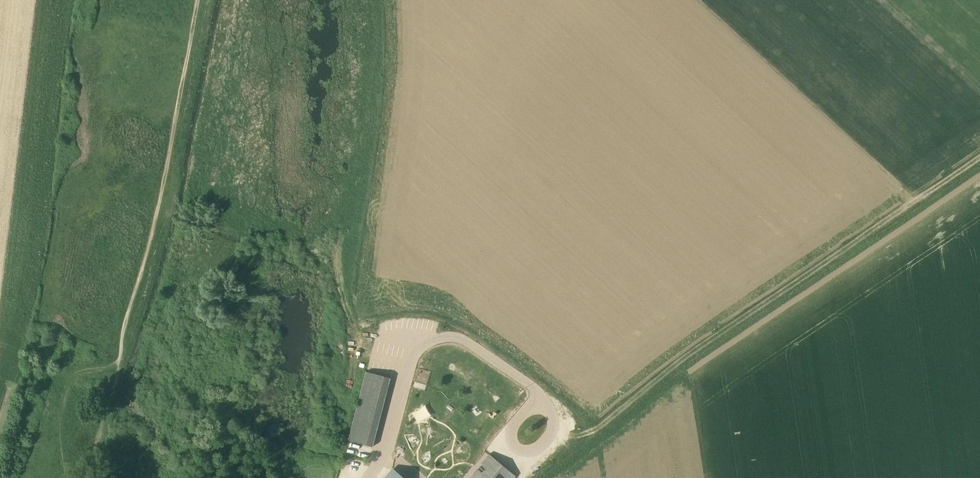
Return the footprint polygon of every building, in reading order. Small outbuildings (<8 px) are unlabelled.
[(362,370),(346,440),(370,445),(386,376),(362,370)] [(451,422),(459,413),(447,403),(439,413),(451,422)] [(412,412),(417,421),(429,414),(425,405),(412,412)] [(516,477),(489,454),(469,477),(515,477),(516,477)] [(393,469),(386,477),(404,477),(393,469)]
